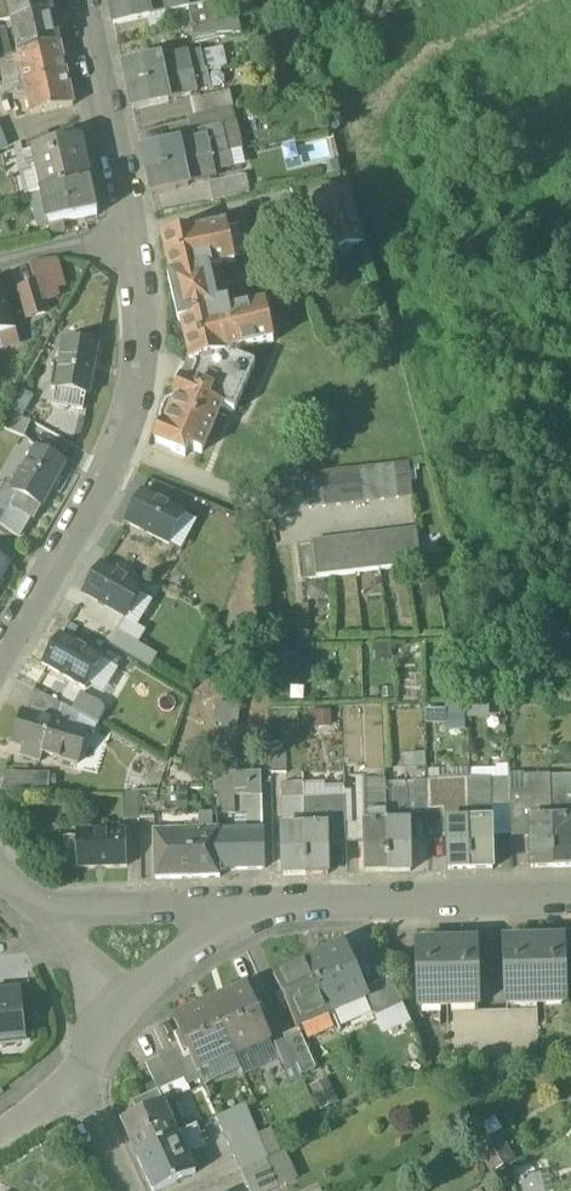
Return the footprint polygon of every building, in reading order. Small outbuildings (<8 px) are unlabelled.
[(11,21),(6,0),(0,0),(0,23),(11,21)] [(49,0),(6,0),(11,21),(11,23),(52,13),(49,0)] [(150,16),(146,0),(132,0),(109,5),(114,27),(148,19),(150,19),(150,16)] [(150,16),(165,13),(178,10),(177,5),(183,3),(182,0),(146,0),(150,16)] [(183,3),(177,5),(178,10),(189,8),(187,0),(182,0),(183,3)] [(189,8),(190,12),(216,4),(234,0),(187,0),(189,8)] [(190,12),(192,31),(220,25),(216,4),(190,12)] [(59,44),(52,13),(11,23),(18,53),(59,44)] [(150,19),(148,19),(151,32),(169,28),(165,13),(150,16),(150,19)] [(220,25),(192,31),(196,46),(241,36),(238,22),(220,25)] [(0,31),(0,58),(5,56),(10,55),(4,30),(0,31)] [(59,44),(18,53),(21,66),(24,83),(25,84),(66,75),(59,44)] [(224,50),(189,58),(190,61),(195,60),(199,74),(228,67),(224,50)] [(8,68),(21,66),(18,53),(10,55),(5,56),(8,68)] [(1,88),(12,86),(24,83),(21,66),(8,68),(5,56),(0,58),(0,84),(1,88)] [(189,56),(160,63),(165,82),(199,74),(195,60),(190,61),(189,58),(189,56)] [(129,90),(165,82),(160,63),(160,60),(124,69),(129,90)] [(199,74),(165,82),(169,101),(197,94),(196,90),(202,88),(199,74)] [(73,107),(66,75),(25,84),(26,92),(32,116),(73,107)] [(170,104),(169,101),(165,82),(129,90),(134,112),(170,104)] [(12,86),(14,94),(26,92),(25,84),(24,83),(12,86)] [(190,103),(194,120),(217,114),(233,111),(229,94),(190,103)] [(217,114),(221,129),(236,125),(233,111),(217,114)] [(221,129),(217,114),(194,120),(188,121),(191,136),(221,129)] [(238,124),(236,125),(221,129),(227,157),(229,157),(242,154),(244,153),(238,124)] [(179,146),(179,148),(207,142),(212,161),(227,157),(221,129),(191,136),(170,140),(171,147),(179,146)] [(9,151),(0,130),(0,155),(9,151)] [(20,146),(22,156),(33,154),(33,153),(50,149),(47,134),(20,146)] [(33,154),(43,196),(90,185),(81,142),(50,149),(33,153),(33,154)] [(183,167),(212,161),(207,142),(179,148),(183,167)] [(20,146),(14,149),(25,200),(30,199),(42,196),(43,196),(33,154),(22,156),(20,146)] [(148,175),(183,167),(179,148),(179,146),(171,147),(143,154),(148,175)] [(229,157),(232,171),(246,168),(242,154),(229,157)] [(227,157),(212,161),(215,175),(232,171),(229,157),(227,157)] [(216,180),(215,175),(212,161),(183,167),(188,186),(216,180)] [(188,189),(188,186),(183,167),(148,175),(153,197),(188,189)] [(210,186),(214,204),(250,196),(246,178),(210,186)] [(97,217),(90,185),(43,196),(42,196),(49,228),(97,217)] [(311,200),(327,256),(365,246),(349,190),(311,200)] [(42,196),(30,199),(37,230),(49,228),(42,196)] [(172,454),(185,460),(189,452),(202,457),(221,412),(235,418),(256,369),(237,361),(236,355),(274,346),(266,308),(230,316),(228,305),(217,308),(209,271),(235,266),(234,261),(247,258),(240,230),(228,232),(227,228),(198,234),(198,231),(162,239),(171,280),(169,280),(179,327),(181,327),(190,365),(190,364),(189,366),(198,370),(190,388),(181,385),(180,387),(181,387),(175,401),(166,406),(160,420),(163,429),(156,445),(173,452),(172,454)] [(37,289),(42,308),(57,303),(55,295),(63,293),(55,263),(31,270),(36,289),(37,289)] [(15,336),(1,289),(0,289),(0,340),(15,336)] [(21,294),(30,323),(46,319),(42,308),(37,289),(36,289),(21,294)] [(55,392),(53,408),(83,414),(86,398),(89,398),(98,350),(64,344),(55,392)] [(189,366),(181,385),(190,388),(198,370),(189,366)] [(8,417),(23,423),(35,402),(21,395),(8,417)] [(25,441),(31,425),(23,423),(8,417),(0,425),(0,430),(25,441)] [(12,493),(18,497),(41,509),(42,510),(65,467),(35,451),(12,493)] [(306,479),(309,513),(413,502),(409,468),(306,479)] [(1,528),(10,511),(18,497),(12,493),(0,487),(0,528),(1,528)] [(126,526),(169,548),(185,518),(142,495),(126,526)] [(34,523),(41,509),(18,497),(10,511),(34,523)] [(22,546),(34,523),(10,511),(1,528),(22,546)] [(313,547),(317,581),(421,570),(417,535),(313,547)] [(9,567),(0,562),(0,582),(9,567)] [(125,621),(126,622),(141,596),(144,592),(102,567),(85,597),(125,621)] [(154,604),(141,596),(126,622),(139,629),(154,604)] [(125,621),(117,634),(139,647),(147,634),(139,629),(126,622),(125,621)] [(159,658),(139,647),(117,634),(109,648),(151,673),(159,658)] [(43,667),(85,692),(88,687),(103,662),(61,637),(43,667)] [(103,662),(88,687),(104,697),(120,671),(103,662)] [(28,714),(58,724),(63,708),(35,693),(28,714)] [(489,705),(467,706),(467,721),(490,721),(489,705)] [(97,727),(63,708),(58,724),(70,727),(87,733),(94,735),(97,727)] [(465,709),(446,709),(446,713),(446,726),(446,735),(466,734),(465,709)] [(44,756),(60,761),(69,732),(70,727),(58,724),(28,714),(24,713),(14,746),(23,749),(44,756)] [(333,713),(307,713),(307,730),(333,729),(333,713)] [(446,726),(446,713),(426,713),(426,727),(446,726)] [(87,733),(70,727),(69,732),(86,736),(87,733)] [(86,736),(69,732),(60,761),(77,766),(86,736)] [(287,742),(270,743),(271,775),(288,774),(287,742)] [(44,756),(23,749),(19,760),(41,767),(44,756)] [(425,755),(404,755),(404,770),(426,770),(425,755)] [(167,768),(160,791),(161,791),(187,790),(186,766),(170,760),(167,768)] [(496,769),(467,771),(468,779),(489,779),(494,779),(509,779),(509,774),(509,765),(496,766),(496,769)] [(446,810),(447,824),(469,823),(468,779),(467,771),(426,773),(427,782),(441,781),(442,810),(446,810)] [(215,799),(218,799),(261,797),(261,774),(214,775),(215,799)] [(524,774),(509,774),(509,779),(510,792),(524,791),(524,777),(524,774)] [(3,786),(36,788),(36,776),(7,775),(3,786)] [(51,776),(36,776),(36,788),(50,788),(51,776)] [(524,837),(530,836),(530,821),(552,821),(550,777),(550,776),(524,777),(524,791),(510,792),(510,808),(524,808),(524,837)] [(552,821),(570,820),(570,776),(550,777),(552,821)] [(468,779),(469,823),(490,823),(491,823),(490,808),(489,779),(468,779)] [(494,779),(495,808),(510,808),(510,792),(509,779),(494,779)] [(377,792),(385,792),(385,780),(363,781),(364,802),(371,801),(371,800),(377,799),(377,792)] [(427,782),(426,784),(427,810),(442,810),(441,781),(427,782)] [(288,799),(303,798),(303,784),(303,783),(281,784),(281,799),(282,799),(288,799)] [(325,784),(303,784),(303,798),(303,800),(330,799),(330,806),(345,807),(345,787),(325,787),(325,784)] [(408,811),(427,810),(426,784),(405,784),(405,790),(406,811),(408,811)] [(187,790),(161,791),(162,814),(189,813),(187,790)] [(385,792),(387,826),(408,825),(408,811),(406,811),(405,790),(385,792)] [(162,814),(161,791),(160,791),(160,794),(139,793),(140,820),(154,820),(154,814),(162,814)] [(346,843),(365,842),(365,826),(387,826),(385,792),(377,792),(377,799),(371,800),(371,801),(364,802),(357,803),(357,807),(345,808),(346,843)] [(124,793),(125,822),(140,821),(140,820),(139,793),(124,793)] [(262,814),(261,797),(218,799),(218,813),(236,815),(255,814),(262,814)] [(283,812),(283,829),(304,828),(303,800),(303,798),(288,799),(289,812),(283,812)] [(303,800),(304,828),(330,828),(330,806),(330,799),(303,800)] [(332,828),(333,843),(346,843),(345,808),(345,807),(330,806),(330,828),(332,828)] [(510,808),(495,808),(490,808),(491,823),(490,823),(491,838),(511,837),(510,808)] [(524,808),(510,808),(511,837),(524,837),(524,808)] [(154,820),(155,834),(171,834),(201,833),(200,813),(189,813),(162,814),(154,814),(154,820)] [(212,813),(200,813),(201,833),(213,833),(212,813)] [(236,815),(218,813),(218,833),(218,834),(236,834),(236,815)] [(552,821),(553,868),(570,867),(570,820),(552,821)] [(553,868),(552,821),(530,821),(530,836),(531,868),(553,868)] [(470,870),(469,823),(447,824),(448,871),(470,870)] [(491,838),(490,823),(469,823),(470,870),(492,870),(491,838)] [(409,825),(408,825),(387,826),(388,873),(410,872),(409,825)] [(388,873),(387,826),(365,826),(365,842),(366,873),(388,873)] [(306,875),(304,828),(283,829),(284,876),(306,875)] [(332,828),(330,828),(304,828),(306,875),(328,875),(327,844),(333,843),(332,828)] [(76,832),(77,868),(127,867),(126,831),(76,832)] [(201,833),(171,834),(172,879),(219,878),(219,870),(218,834),(218,833),(213,833),(201,833)] [(218,834),(219,870),(263,869),(262,833),(236,834),(218,834)] [(156,880),(172,879),(171,834),(155,834),(156,880)] [(505,942),(507,1005),(510,1005),(510,998),(520,998),(521,1004),(551,1003),(551,997),(562,996),(562,1003),(565,1003),(563,940),(505,942)] [(418,944),(419,1007),(423,1007),(422,1000),(433,1000),(433,1007),(464,1006),(464,999),(474,999),(475,1006),(478,1006),(476,942),(418,944)] [(344,946),(309,962),(332,1015),(366,1000),(368,999),(364,991),(344,946)] [(297,1031),(332,1015),(309,962),(273,977),(297,1031)] [(392,979),(379,985),(390,1011),(403,1006),(392,979)] [(375,1018),(390,1011),(379,985),(364,991),(368,999),(366,1000),(375,1018)] [(247,989),(212,1005),(235,1058),(270,1043),(271,1042),(247,989)] [(21,1040),(20,1026),(24,1026),(21,997),(2,999),(2,993),(0,994),(0,1042),(21,1040)] [(199,1073),(235,1058),(212,1005),(174,1021),(187,1049),(198,1074),(199,1073)] [(403,1006),(390,1011),(397,1029),(411,1024),(403,1006)] [(383,1036),(397,1029),(390,1011),(375,1018),(383,1036)] [(300,1035),(286,1041),(297,1068),(301,1077),(316,1070),(300,1035)] [(283,1074),(297,1068),(286,1041),(271,1047),(278,1063),(283,1074)] [(278,1063),(271,1047),(270,1043),(235,1058),(241,1071),(244,1078),(278,1063)] [(172,1053),(159,1059),(171,1086),(184,1080),(187,1086),(202,1080),(199,1073),(198,1074),(187,1049),(173,1055),(172,1053)] [(199,1073),(202,1080),(205,1087),(241,1071),(235,1058),(199,1073)] [(158,1091),(171,1086),(159,1059),(145,1065),(157,1092),(158,1091)] [(184,1080),(171,1086),(158,1091),(164,1105),(165,1104),(190,1093),(187,1086),(184,1080)] [(328,1080),(309,1088),(320,1113),(339,1104),(328,1080)] [(164,1105),(158,1091),(157,1092),(132,1103),(138,1116),(164,1105)] [(122,1123),(137,1155),(179,1136),(178,1136),(165,1104),(164,1105),(138,1116),(122,1123)] [(215,1120),(221,1132),(250,1120),(244,1107),(215,1120)] [(221,1132),(228,1146),(256,1134),(250,1120),(221,1132)] [(178,1136),(179,1136),(137,1155),(136,1155),(152,1190),(159,1190),(195,1175),(186,1155),(205,1146),(196,1128),(178,1136)] [(58,1155),(71,1147),(61,1130),(48,1138),(58,1155)] [(272,1130),(257,1137),(268,1160),(282,1154),(272,1130)] [(228,1146),(241,1174),(265,1162),(268,1160),(257,1137),(256,1134),(228,1146)] [(502,1137),(477,1152),(492,1176),(516,1161),(502,1137)] [(285,1154),(266,1163),(278,1190),(298,1182),(285,1154)] [(265,1162),(241,1174),(249,1190),(277,1190),(278,1190),(266,1163),(265,1162)] [(521,1190),(542,1190),(536,1173),(517,1179),(521,1190)]
